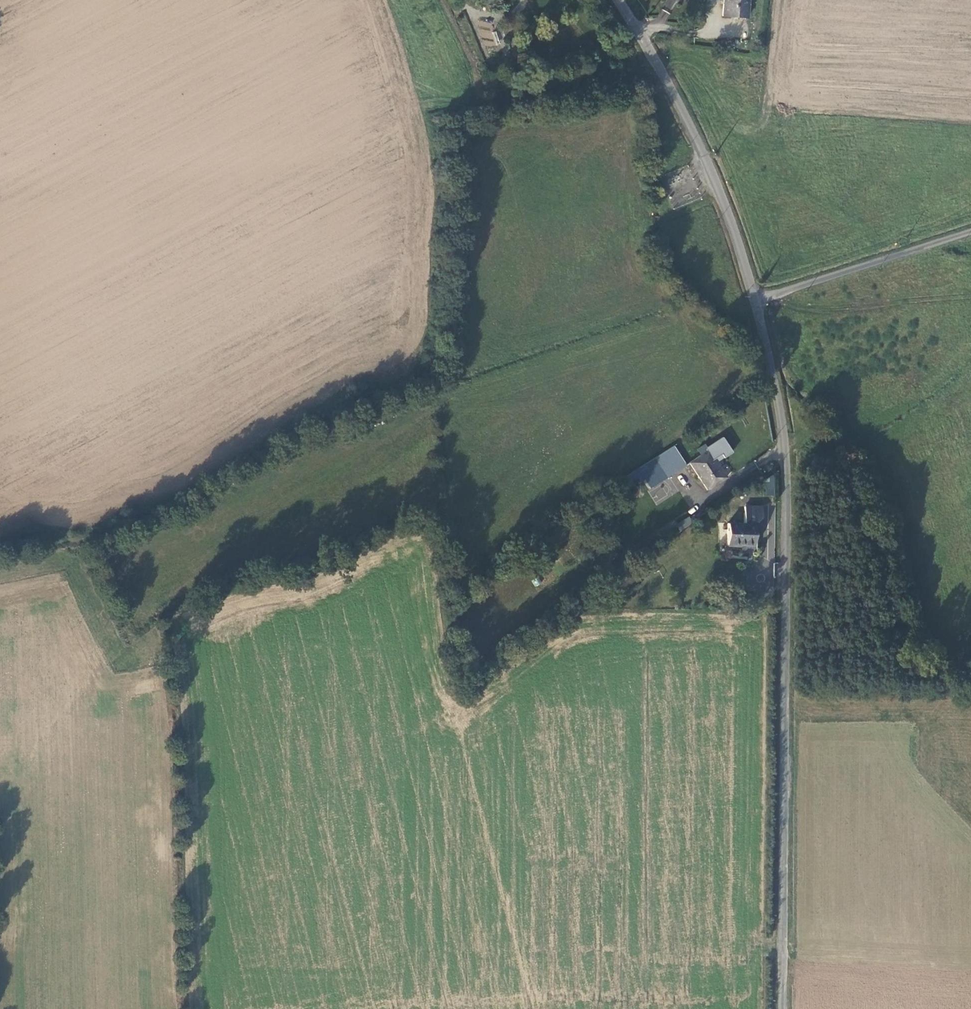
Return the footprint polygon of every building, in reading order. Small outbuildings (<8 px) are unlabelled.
[(723,16),(747,18),(748,0),(724,0),(723,16)] [(683,463),(672,446),(655,457),(666,474),(683,463)] [(706,449),(698,454),(688,460),(707,489),(725,476),(706,449)] [(775,477),(765,476),(765,495),(775,495),(775,477)] [(653,502),(676,496),(672,482),(649,489),(653,502)] [(728,523),(727,544),(739,545),(739,543),(752,543),(753,524),(728,523)]
